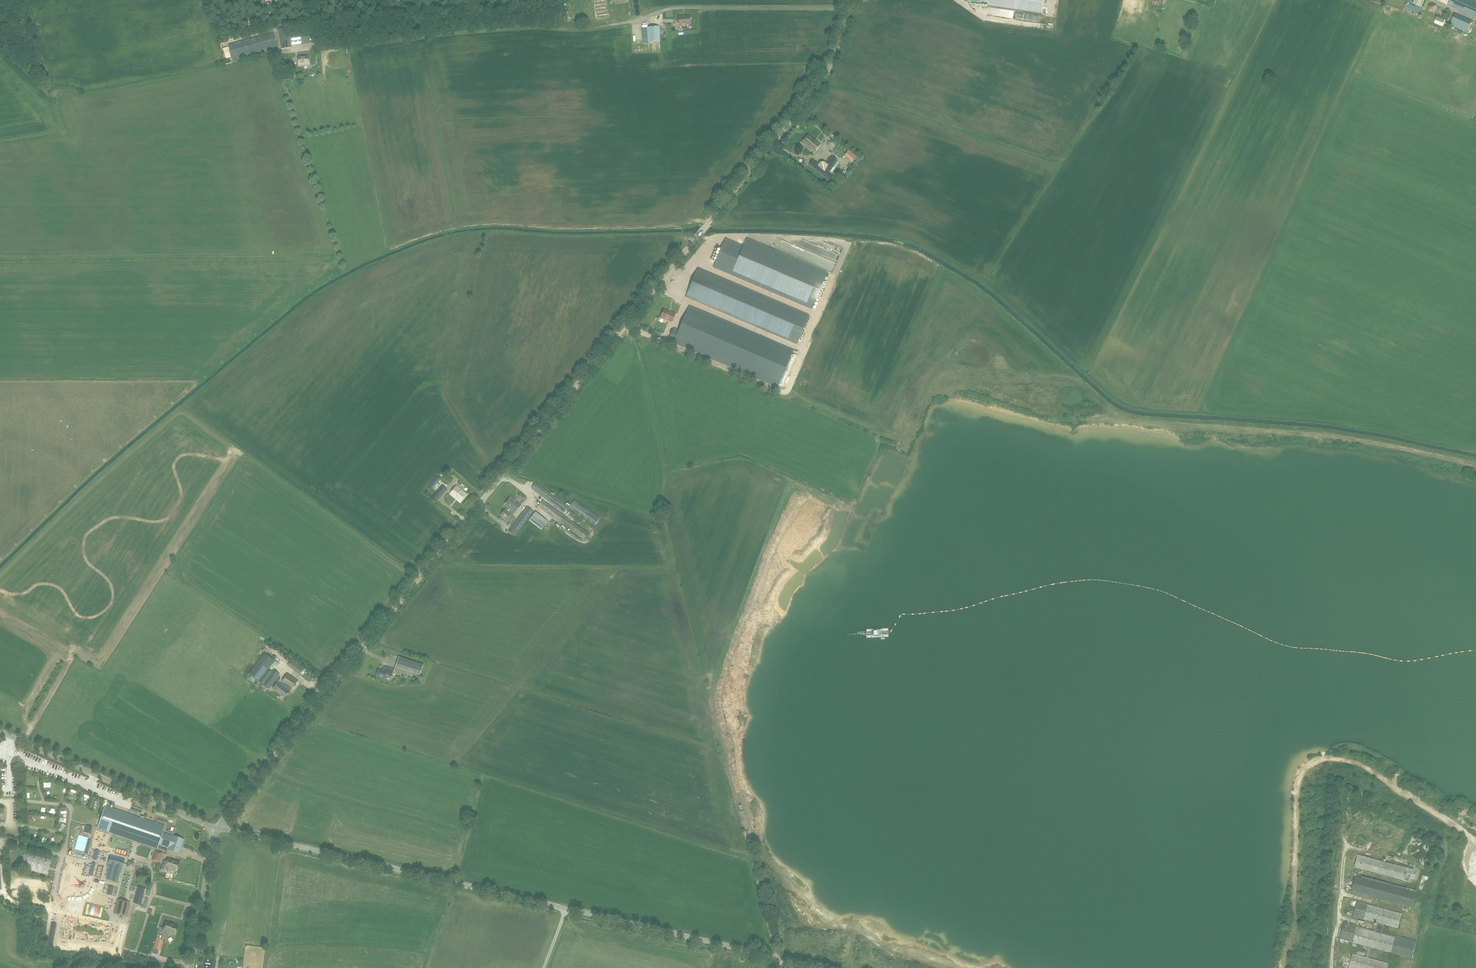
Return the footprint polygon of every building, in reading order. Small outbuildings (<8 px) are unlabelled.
[(601,8),(596,8),(596,17),(609,17),(608,0),(601,0),(601,8)] [(1043,0),(971,0),(970,3),(1042,13),(1043,0)] [(1405,5),(1421,12),(1426,2),(1423,0),(1407,0),(1405,5)] [(1470,0),(1450,0),(1448,5),(1474,17),(1475,13),(1475,3),(1470,0)] [(1020,20),(1034,21),(1035,13),(1020,12),(1020,20)] [(1449,25),(1466,32),(1471,21),(1455,13),(1449,25)] [(1445,18),(1437,15),(1435,20),(1443,23),(1445,18)] [(679,25),(690,25),(690,16),(683,17),(683,16),(678,17),(679,25)] [(659,27),(647,27),(648,42),(660,41),(659,27)] [(288,28),(278,30),(281,49),(291,47),(288,28)] [(311,30),(290,33),(292,46),(313,43),(311,30)] [(233,44),(237,57),(277,46),(273,32),(233,44)] [(297,56),(298,66),(310,65),(309,55),(297,56)] [(821,144),(815,139),(808,134),(801,142),(813,153),(821,144)] [(857,156),(849,150),(845,156),(853,162),(857,156)] [(837,161),(831,156),(826,164),(824,163),(820,163),(819,164),(813,160),(809,165),(830,181),(834,176),(829,172),(837,161)] [(827,273),(746,238),(743,246),(725,238),(713,267),(812,309),(815,301),(818,303),(826,282),(824,281),(827,273)] [(698,268),(692,281),(686,297),(756,327),(797,344),(798,341),(800,341),(804,332),(802,331),(803,329),(805,330),(810,317),(808,317),(809,315),(698,268)] [(794,350),(689,305),(679,330),(673,328),(668,341),(778,388),(794,350)] [(675,314),(664,309),(660,317),(671,322),(675,314)] [(617,335),(620,338),(630,327),(627,324),(617,335)] [(440,480),(437,477),(429,485),(433,488),(440,480)] [(447,490),(442,485),(432,497),(437,501),(447,490)] [(450,494),(460,502),(467,494),(456,485),(450,494)] [(507,507),(505,509),(507,511),(507,510),(513,515),(521,505),(511,497),(504,505),(507,507)] [(574,499),(569,507),(568,507),(594,525),(600,518),(574,499)] [(526,507),(508,532),(515,536),(533,511),(526,507)] [(507,519),(511,514),(512,516),(513,515),(507,510),(507,511),(505,509),(501,514),(507,519)] [(547,521),(534,512),(529,520),(541,529),(547,521)] [(278,671),(277,673),(270,667),(275,661),(274,660),(276,657),(268,651),(266,654),(264,653),(249,674),(259,682),(263,684),(269,689),(274,681),(277,683),(280,678),(278,676),(279,674),(280,673),(278,671)] [(394,671),(419,679),(423,665),(399,657),(394,671)] [(288,665),(300,674),(304,670),(291,660),(288,665)] [(386,679),(387,676),(391,677),(394,669),(386,667),(385,671),(379,669),(376,676),(386,679)] [(284,686),(280,683),(278,682),(273,689),(285,698),(289,692),(291,689),(297,681),(287,674),(281,682),(288,687),(286,689),(283,687),(284,686)] [(171,836),(162,833),(164,827),(148,822),(148,821),(147,821),(104,807),(97,827),(119,835),(119,833),(120,833),(121,832),(123,833),(123,834),(125,834),(128,835),(127,835),(129,836),(129,835),(132,836),(131,837),(133,837),(136,838),(137,838),(145,841),(146,841),(149,842),(150,843),(150,842),(152,843),(151,846),(157,848),(158,844),(168,847),(167,849),(175,852),(176,848),(180,850),(184,839),(171,835),(171,836)] [(129,848),(129,844),(127,843),(126,846),(124,845),(124,841),(122,847),(121,841),(113,841),(114,843),(116,844),(116,846),(123,848),(127,850),(129,849),(129,848)] [(153,861),(159,863),(162,853),(156,851),(153,861)] [(108,864),(110,865),(121,867),(122,868),(125,859),(110,855),(108,864)] [(1354,867),(1410,882),(1413,870),(1357,855),(1354,867)] [(164,862),(161,870),(166,872),(168,868),(176,871),(179,863),(168,859),(167,863),(164,862)] [(117,882),(121,867),(110,865),(106,879),(117,882)] [(48,876),(53,879),(56,872),(50,870),(48,876)] [(1355,877),(1352,892),(1411,906),(1415,889),(1361,876),(1361,878),(1355,877)] [(138,887),(134,901),(133,903),(140,905),(145,888),(138,887)] [(104,898),(102,907),(108,908),(110,901),(106,900),(106,898),(104,898)] [(130,903),(117,899),(114,914),(127,917),(130,903)] [(1398,928),(1401,914),(1357,902),(1353,917),(1377,923),(1384,925),(1398,928)] [(163,931),(175,935),(178,925),(166,921),(163,931)] [(1412,958),(1416,941),(1382,932),(1384,925),(1377,923),(1375,931),(1344,922),(1340,939),(1369,946),(1371,947),(1412,958)] [(56,925),(51,923),(47,942),(53,944),(56,925)] [(1371,947),(1369,946),(1366,958),(1352,954),(1349,967),(1387,967),(1388,963),(1368,958),(1371,947)] [(203,967),(213,967),(214,961),(205,959),(203,967)]
